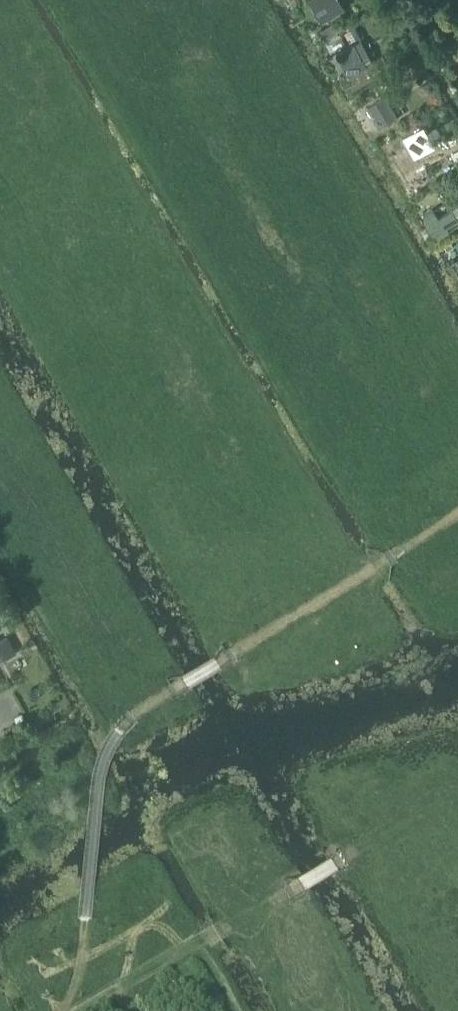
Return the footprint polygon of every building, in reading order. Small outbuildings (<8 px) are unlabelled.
[(327,18),(345,7),(340,0),(316,0),(327,18)] [(333,22),(319,31),(325,39),(328,37),(338,30),(333,22)] [(355,26),(347,31),(352,40),(360,36),(355,26)] [(356,42),(336,53),(349,76),(369,64),(356,42)] [(387,80),(379,85),(383,92),(392,87),(387,80)] [(386,95),(367,106),(379,127),(398,116),(386,95)] [(417,148),(394,161),(407,183),(418,177),(414,170),(426,163),(417,148)] [(423,213),(429,223),(427,224),(434,235),(436,234),(438,238),(449,231),(447,227),(457,221),(457,218),(452,209),(439,217),(433,207),(423,213)] [(8,651),(12,656),(17,653),(8,636),(0,640),(0,655),(8,651)]
